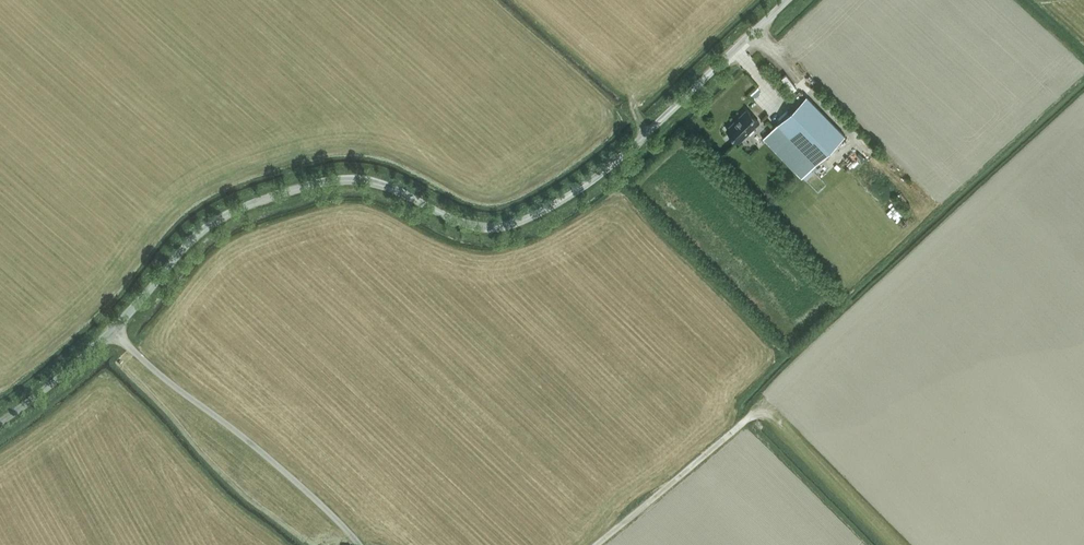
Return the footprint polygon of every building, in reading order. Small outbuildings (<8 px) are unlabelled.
[(785,69),(780,74),(792,87),(797,82),(785,69)] [(771,145),(802,178),(846,136),(807,95),(771,130),(778,138),(771,145)] [(747,110),(727,130),(739,142),(759,122),(747,110)] [(898,221),(907,212),(896,201),(887,211),(898,221)]
